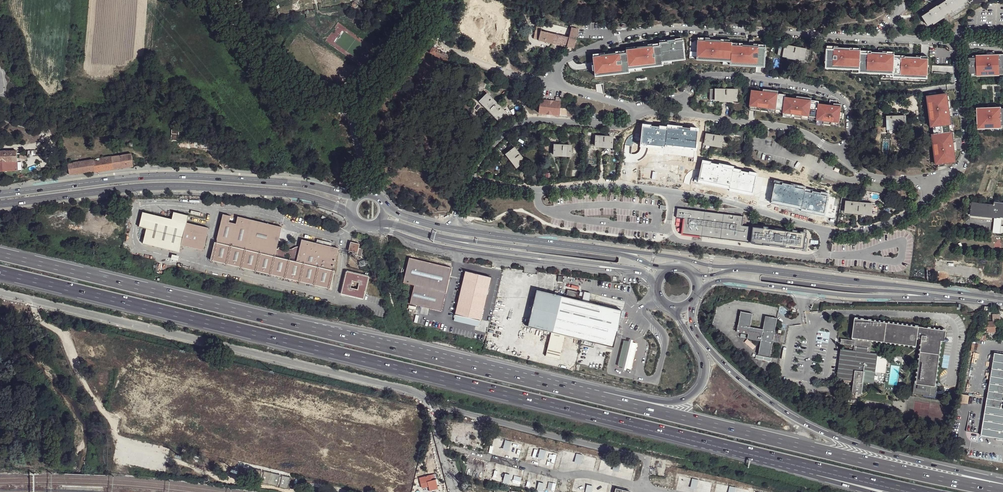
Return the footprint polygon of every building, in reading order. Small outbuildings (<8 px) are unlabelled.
[(963,3),(968,0),(946,0),(946,1),(938,7),(937,6),(935,8),(935,9),(933,10),(932,9),(929,11),(930,12),(922,17),(928,26),(933,23),(944,15),(952,10),(963,3)] [(953,12),(965,5),(963,3),(952,10),(953,12)] [(934,25),(945,17),(944,15),(933,23),(934,25)] [(533,39),(538,40),(540,31),(542,21),(538,20),(533,39)] [(542,21),(540,31),(538,40),(566,46),(568,37),(570,28),(542,21)] [(578,30),(570,28),(568,37),(566,46),(574,48),(578,30)] [(763,67),(764,55),(765,55),(765,53),(764,53),(764,50),(757,50),(758,48),(753,47),(754,42),(749,41),(749,47),(742,46),(742,48),(731,47),(731,44),(720,43),(721,41),(713,40),(714,36),(710,36),(709,40),(709,42),(705,41),(705,43),(698,43),(696,59),(712,60),(712,62),(719,63),(719,60),(730,61),(730,64),(730,65),(740,66),(740,68),(751,68),(751,66),(763,67)] [(684,60),(683,49),(684,48),(684,47),(683,47),(683,45),(676,46),(675,40),(671,40),(671,44),(667,45),(660,46),(660,49),(653,50),(653,48),(648,48),(648,47),(648,44),(644,44),(644,49),(637,49),(637,51),(626,52),(626,55),(616,56),(616,54),(600,56),(600,58),(593,58),(594,74),(606,73),(606,75),(617,75),(617,73),(628,72),(628,71),(628,68),(639,67),(639,69),(650,68),(650,67),(662,66),(662,65),(662,64),(669,64),(669,61),(684,60)] [(785,45),(783,55),(787,56),(799,59),(803,59),(804,55),(805,52),(805,49),(785,45)] [(825,54),(827,54),(827,50),(835,50),(835,48),(839,48),(839,46),(826,46),(825,54)] [(835,50),(827,50),(827,54),(826,65),(868,67),(868,70),(894,71),(894,74),(927,76),(928,60),(921,59),(921,57),(917,57),(905,57),(905,59),(894,58),(894,55),(887,55),(887,53),(883,53),(871,53),(871,54),(859,54),(859,51),(850,51),(850,48),(839,48),(835,48),(835,50)] [(451,56),(437,49),(435,54),(449,60),(451,56)] [(999,55),(995,55),(995,56),(992,57),(992,51),(987,52),(988,56),(983,56),(984,58),(973,59),(969,59),(970,66),(970,69),(970,75),(989,73),(989,76),(997,75),(997,73),(1002,72),(1002,54),(999,55)] [(927,78),(927,76),(894,74),(894,71),(868,70),(868,67),(826,65),(826,68),(860,69),(860,73),(894,74),(893,77),(927,78)] [(840,116),(841,104),(836,103),(836,100),(830,99),(829,105),(829,107),(825,107),(826,105),(818,104),(818,101),(811,100),(804,99),(804,97),(800,96),(800,98),(797,98),(797,96),(793,95),(792,98),(785,97),(785,94),(770,92),(771,90),(766,89),(766,91),(763,90),(763,89),(759,88),(759,91),(751,90),(749,106),(761,107),(761,110),(768,111),(768,108),(783,110),(783,113),(794,114),(794,117),(801,118),(802,115),(816,117),(816,120),(824,121),(823,123),(831,124),(831,122),(839,123),(840,116)] [(715,91),(715,101),(719,101),(732,101),(736,101),(736,96),(736,94),(736,92),(715,91)] [(955,143),(954,132),(952,117),(949,117),(948,110),(951,109),(949,94),(929,97),(930,104),(928,104),(930,120),(932,120),(933,127),(934,134),(934,142),(935,149),(934,149),(936,165),(938,165),(946,164),(953,163),(952,155),(954,155),(953,143),(955,143)] [(498,120),(501,116),(501,115),(504,112),(488,95),(484,98),(483,97),(480,101),(498,120)] [(538,113),(558,116),(560,102),(556,102),(545,100),(541,100),(540,100),(538,113)] [(1000,108),(1000,109),(996,109),(996,104),(992,104),(992,108),(988,109),(981,110),(982,120),(982,123),(983,127),(989,126),(990,129),(1002,127),(1002,107),(1000,108)] [(561,108),(560,116),(568,117),(569,109),(561,108)] [(887,129),(904,129),(904,128),(904,117),(898,117),(895,117),(887,117),(887,129)] [(651,128),(643,127),(641,144),(665,147),(665,145),(696,148),(697,131),(690,131),(690,129),(678,127),(678,129),(667,128),(667,130),(659,129),(659,127),(651,126),(651,128)] [(704,145),(721,148),(723,136),(706,134),(704,145)] [(594,147),(610,148),(611,143),(611,141),(611,138),(594,137),(594,140),(594,142),(594,147)] [(552,155),(569,156),(569,152),(569,150),(569,147),(553,146),(553,149),(552,151),(552,155)] [(506,155),(517,168),(520,165),(522,164),(524,162),(514,149),(512,151),(510,152),(506,155)] [(6,161),(17,161),(16,151),(6,152),(6,161)] [(17,170),(17,163),(17,161),(6,161),(6,152),(0,152),(0,171),(17,170)] [(120,168),(133,167),(131,154),(119,156),(120,168)] [(113,170),(120,168),(119,156),(111,157),(113,170)] [(94,172),(113,170),(111,157),(105,158),(93,160),(92,160),(94,171),(94,172)] [(690,171),(691,159),(672,159),(672,171),(690,171)] [(69,174),(94,171),(92,160),(89,160),(68,164),(69,174)] [(711,162),(702,160),(698,183),(730,188),(729,190),(753,195),(757,176),(756,176),(756,173),(749,171),(749,172),(741,171),(741,170),(733,168),(734,166),(719,163),(719,164),(711,163),(711,162)] [(408,173),(408,175),(424,180),(426,173),(410,168),(409,169),(408,173)] [(340,184),(349,187),(351,182),(350,179),(342,176),(340,184)] [(783,182),(774,181),(774,183),(775,184),(771,203),(801,209),(801,211),(825,216),(829,193),(821,192),(821,193),(813,192),(813,190),(805,189),(806,187),(791,184),(791,185),(782,183),(783,182)] [(993,202),(992,205),(971,202),(969,215),(970,215),(970,214),(994,217),(996,217),(996,216),(1001,216),(1002,216),(1002,203),(993,202)] [(847,203),(846,208),(845,208),(844,213),(870,216),(871,211),(869,210),(870,205),(847,203)] [(678,208),(677,217),(685,218),(683,233),(748,242),(750,227),(742,226),(743,216),(678,208)] [(144,242),(180,251),(182,244),(203,249),(209,227),(188,222),(189,215),(174,211),(172,218),(144,211),(140,226),(147,228),(144,242)] [(221,219),(229,221),(230,215),(223,213),(221,219)] [(215,241),(210,259),(269,274),(329,289),(333,270),(330,269),(333,267),(338,248),(330,246),(316,243),(301,239),(300,246),(297,246),(295,246),(287,247),(279,247),(278,247),(277,248),(276,248),(282,227),(238,216),(236,223),(229,221),(221,219),(217,238),(217,242),(215,241)] [(996,216),(996,217),(994,217),(992,229),(1002,230),(1002,225),(1000,225),(1001,216),(996,216)] [(764,228),(753,227),(751,242),(795,247),(795,249),(805,251),(806,243),(805,243),(806,234),(798,233),(798,230),(792,229),(792,231),(768,228),(768,227),(764,226),(764,228)] [(350,241),(348,250),(353,251),(357,252),(356,255),(360,256),(362,249),(358,248),(359,244),(350,241)] [(441,309),(452,266),(409,255),(403,280),(414,283),(409,301),(441,309)] [(491,275),(465,269),(453,318),(479,325),(491,275)] [(368,276),(345,271),(340,293),(362,298),(368,276)] [(555,293),(537,288),(535,298),(533,305),(528,325),(552,331),(546,356),(559,359),(565,334),(613,346),(622,309),(578,298),(580,291),(567,288),(566,295),(558,293),(559,291),(555,290),(555,293)] [(779,335),(774,333),(777,319),(765,316),(762,329),(750,326),(752,313),(741,311),(737,332),(747,334),(746,338),(760,341),(757,354),(768,357),(772,340),(777,341),(779,335)] [(916,340),(917,328),(854,320),(851,340),(855,340),(855,342),(855,347),(854,353),(841,352),(838,380),(852,382),(851,389),(842,388),(842,392),(851,393),(851,396),(860,397),(862,383),(871,384),(872,373),(883,374),(884,359),(874,358),(874,356),(867,355),(869,342),(915,348),(916,340)] [(996,322),(992,322),(987,322),(987,327),(987,332),(996,332),(996,322)] [(946,332),(917,328),(916,340),(921,340),(915,386),(913,386),(912,396),(934,399),(936,389),(935,389),(941,343),(944,343),(946,332)] [(638,344),(624,341),(618,366),(631,368),(638,344)] [(981,435),(1002,439),(1002,400),(1002,394),(1002,354),(995,353),(994,353),(981,435)] [(239,467),(237,475),(247,477),(247,479),(254,480),(255,478),(257,470),(257,468),(250,466),(249,471),(244,470),(244,468),(239,467)] [(257,479),(256,481),(272,485),(273,483),(275,474),(275,472),(259,469),(259,470),(257,479)] [(276,484),(276,485),(284,487),(286,475),(278,473),(278,475),(276,484)] [(430,475),(419,478),(421,483),(428,481),(430,491),(438,488),(435,480),(432,480),(430,476),(430,475)]
